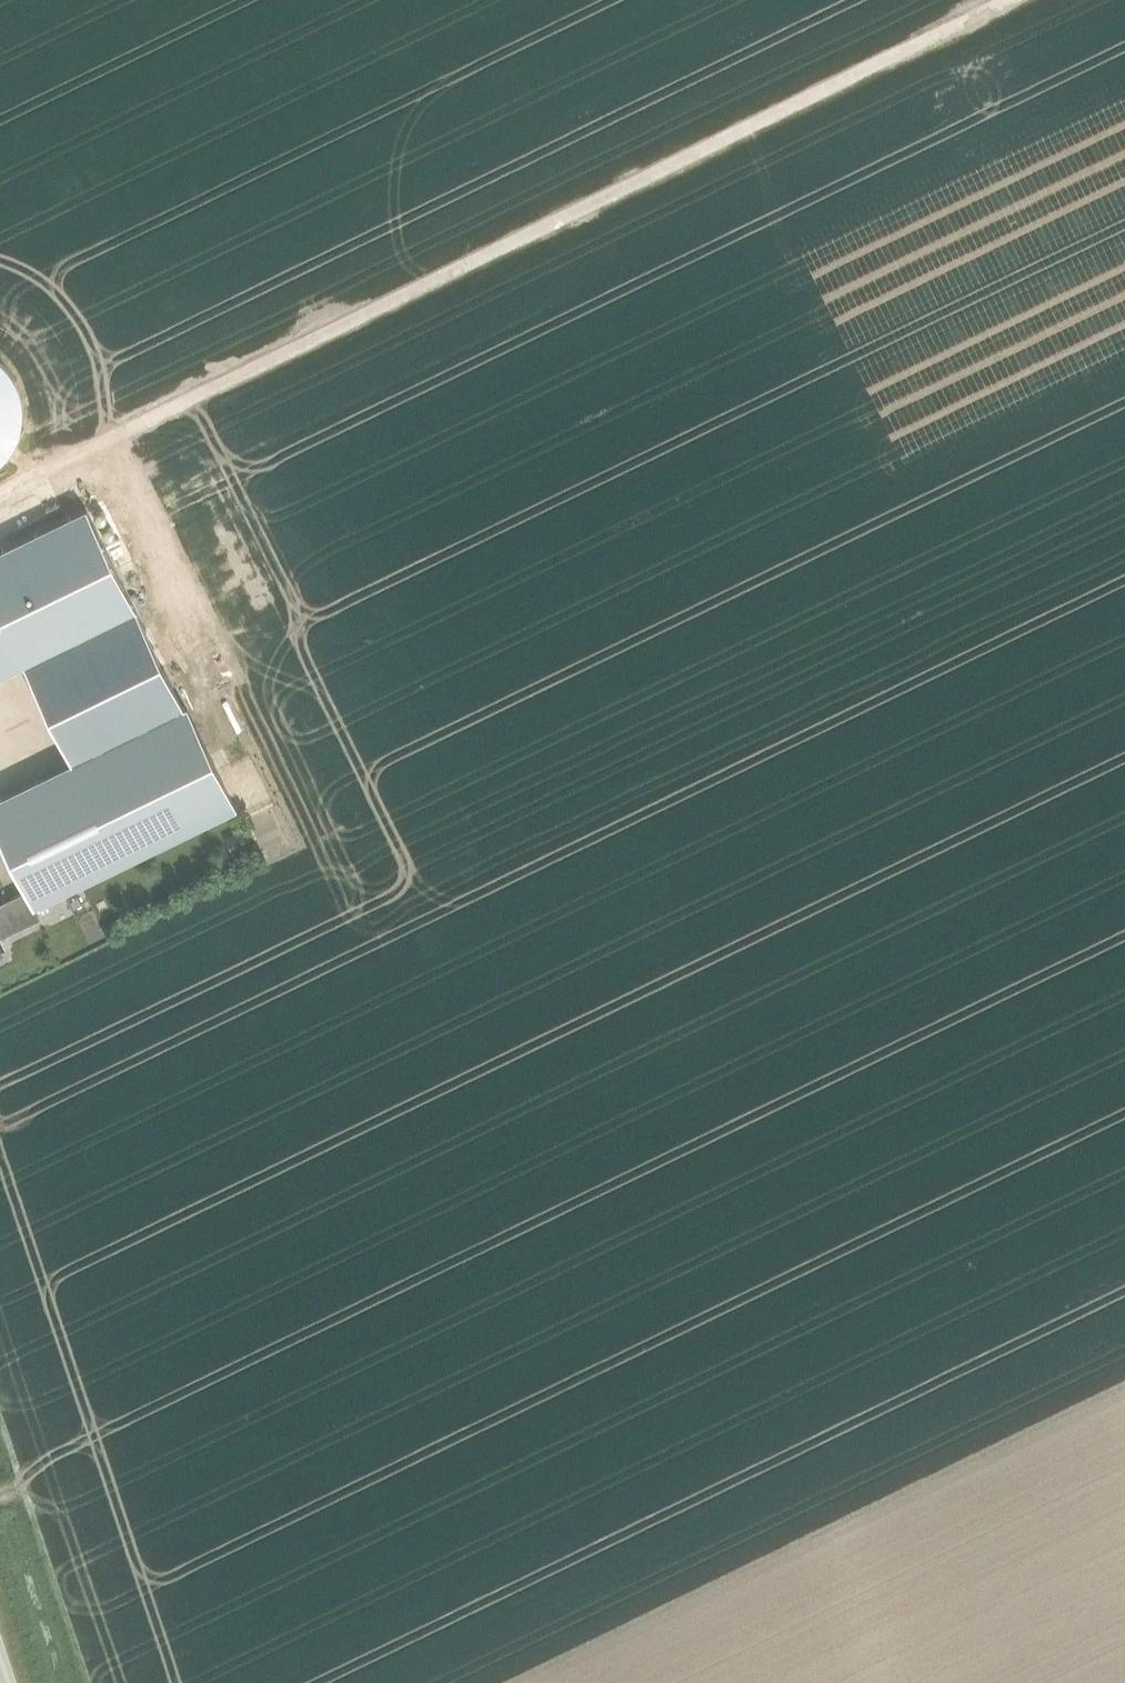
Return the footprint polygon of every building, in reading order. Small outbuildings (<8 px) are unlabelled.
[(10,451),(19,431),(22,412),(19,392),(10,373),(0,362),(0,461),(10,451)] [(89,507),(0,551),(0,675),(138,607),(89,507)] [(187,705),(0,797),(0,828),(36,903),(236,805),(187,705)] [(4,942),(2,937),(43,917),(28,888),(0,902),(0,944),(4,942)]
